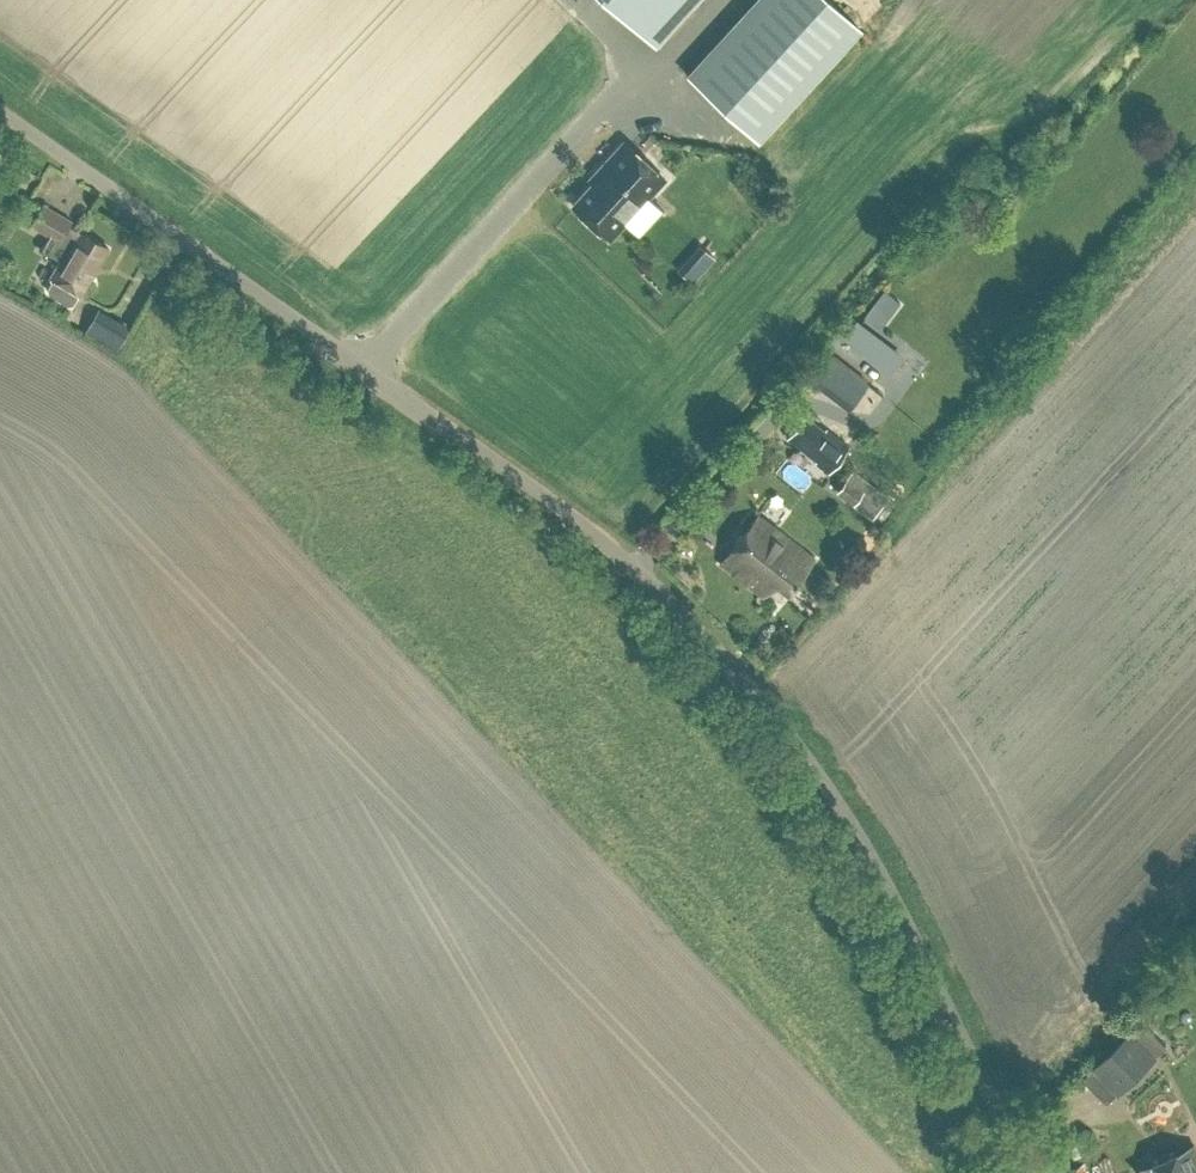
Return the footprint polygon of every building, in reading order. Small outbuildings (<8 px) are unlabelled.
[(652,41),(690,0),(607,0),(652,41)] [(860,28),(830,0),(753,0),(686,73),(758,139),(860,28)] [(573,205),(608,236),(663,177),(624,141),(601,166),(605,170),(573,205)] [(657,191),(635,212),(646,223),(668,202),(657,191)] [(50,286),(51,291),(70,302),(75,301),(80,292),(83,294),(85,292),(88,294),(93,293),(99,283),(98,278),(94,276),(112,247),(73,223),(76,219),(47,201),(35,222),(53,234),(45,247),(63,258),(52,275),(55,277),(50,286)] [(692,263),(712,240),(668,202),(648,225),(692,263)] [(685,259),(677,268),(691,282),(700,273),(685,259)] [(884,290),(876,300),(891,311),(899,301),(884,290)] [(98,308),(85,329),(117,348),(129,326),(98,308)] [(838,349),(860,367),(867,357),(864,355),(876,340),(857,325),(838,349)] [(852,373),(835,394),(848,404),(865,381),(853,371),(852,373)] [(789,436),(832,471),(852,446),(809,412),(789,436)] [(838,490),(856,504),(868,490),(850,476),(838,490)] [(757,510),(721,558),(766,591),(781,579),(791,587),(816,554),(757,510)] [(861,545),(854,554),(861,560),(869,551),(861,545)] [(1086,1077),(1110,1102),(1170,1045),(1146,1020),(1086,1077)] [(1141,1168),(1143,1172),(1195,1172),(1195,1144),(1141,1168)] [(1077,1172),(1093,1172),(1087,1160),(1074,1166),(1077,1172)]
